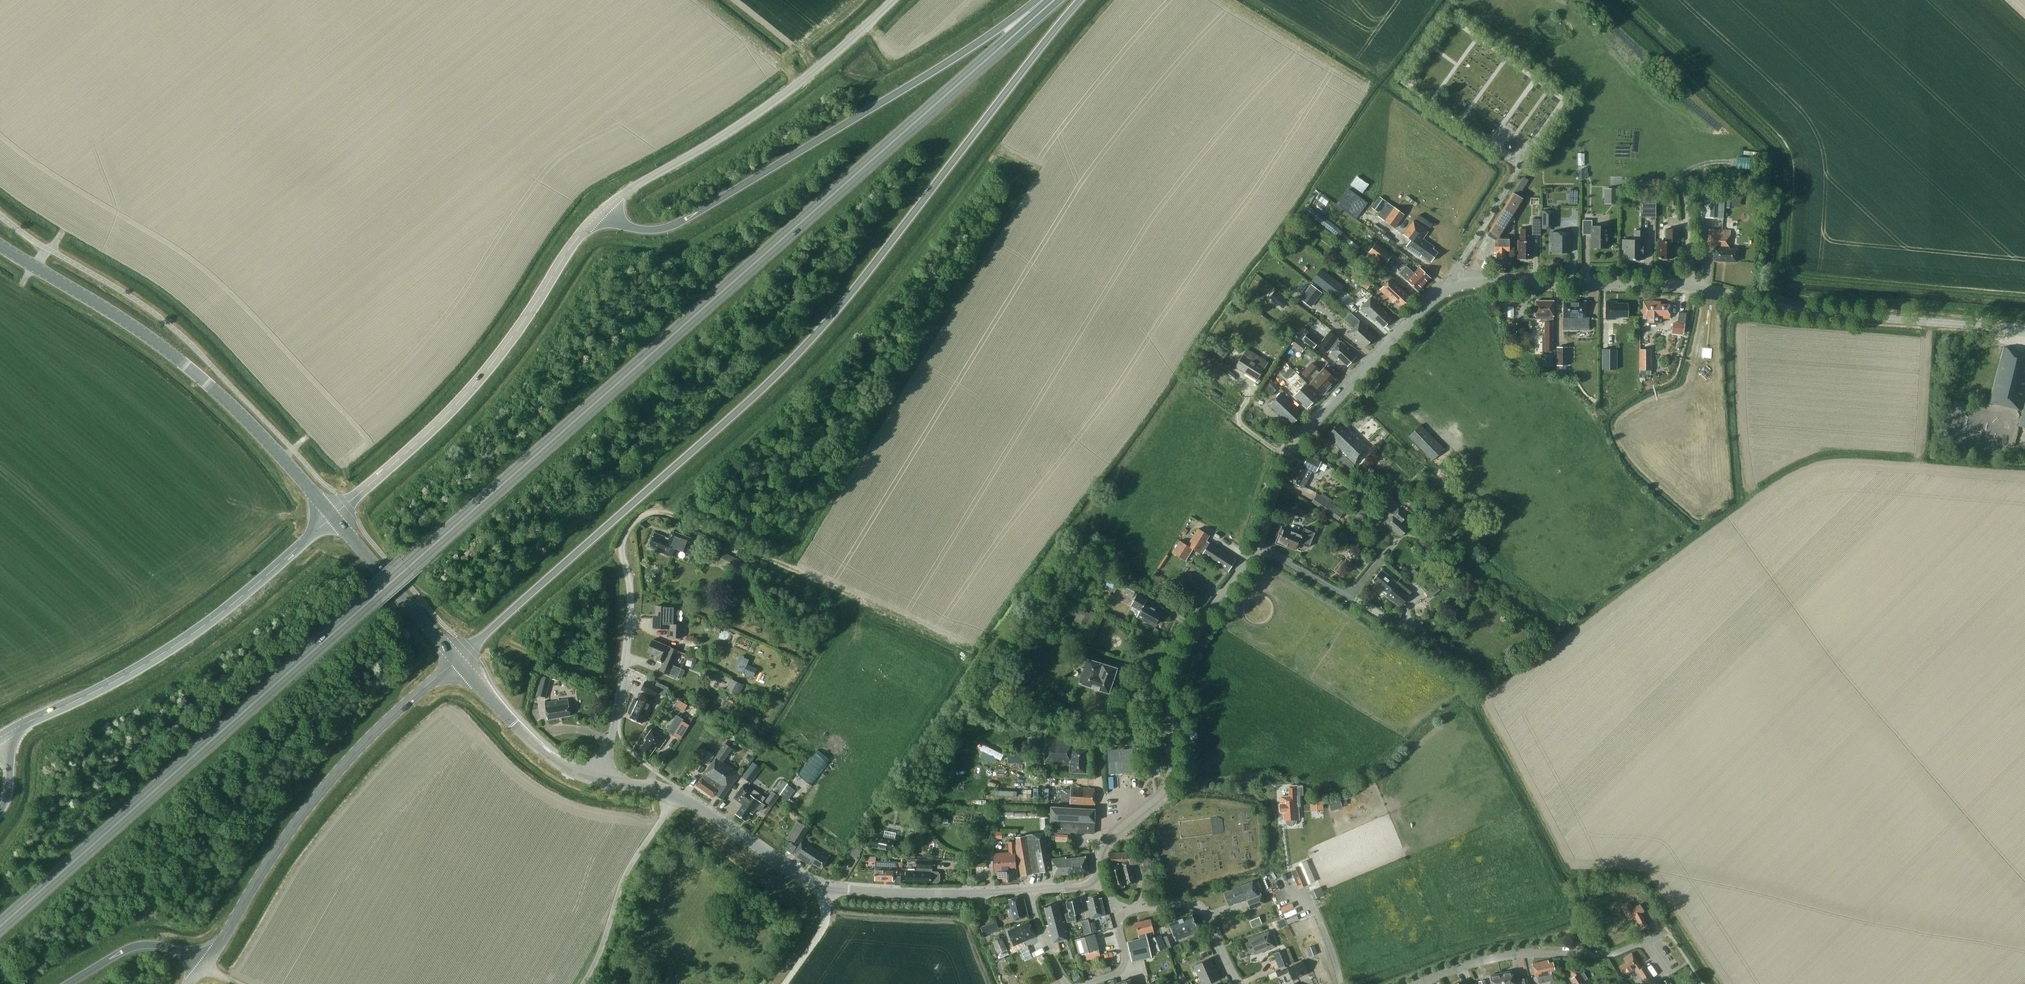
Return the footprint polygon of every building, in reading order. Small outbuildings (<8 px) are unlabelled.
[(1626,54),(1631,64),(1641,60),(1636,50),(1626,54)] [(951,87),(973,71),(969,66),(947,82),(951,87)] [(1505,147),(1512,152),(1517,145),(1510,140),(1505,147)] [(1750,158),(1738,157),(1737,169),(1749,170),(1750,158)] [(1578,170),(1578,180),(1585,180),(1585,178),(1588,178),(1588,173),(1585,173),(1585,170),(1584,170),(1578,170)] [(1518,196),(1528,180),(1523,177),(1513,193),(1518,196)] [(1604,187),(1605,202),(1615,202),(1614,186),(1604,187)] [(1569,188),(1569,201),(1578,201),(1578,189),(1569,188)] [(1655,189),(1650,189),(1650,195),(1640,195),(1640,217),(1655,217),(1655,189)] [(1347,190),(1345,194),(1365,208),(1367,204),(1347,190)] [(1509,259),(1509,237),(1499,237),(1514,213),(1522,199),(1518,196),(1513,193),(1509,200),(1487,235),(1494,239),(1494,249),(1496,249),(1496,259),(1509,259)] [(1703,217),(1723,219),(1725,195),(1705,193),(1703,217)] [(1725,205),(1734,206),(1734,195),(1726,195),(1725,205)] [(1371,207),(1377,212),(1385,201),(1379,196),(1371,207)] [(1340,200),(1337,204),(1357,219),(1359,215),(1340,200)] [(1404,214),(1387,203),(1378,217),(1395,228),(1404,214)] [(1337,228),(1327,221),(1308,206),(1304,211),(1334,233),(1333,233),(1358,252),(1360,248),(1342,234),(1342,233),(1337,229),(1337,228)] [(1543,212),(1543,228),(1553,228),(1553,212),(1543,212)] [(1531,219),(1531,235),(1540,234),(1540,219),(1531,219)] [(1412,240),(1407,247),(1420,257),(1422,255),(1431,262),(1437,252),(1433,249),(1434,247),(1422,239),(1428,231),(1413,220),(1403,234),(1412,240)] [(1591,248),(1608,248),(1608,237),(1609,237),(1609,226),(1592,226),(1592,220),(1582,220),(1582,235),(1591,235),(1591,248)] [(1375,224),(1371,229),(1377,233),(1381,228),(1375,224)] [(1382,228),(1377,234),(1383,238),(1386,233),(1387,232),(1386,232),(1382,228)] [(1532,241),(1530,241),(1530,229),(1520,229),(1520,241),(1518,241),(1518,259),(1520,259),(1520,260),(1525,260),(1525,259),(1532,259),(1532,241)] [(1673,242),(1677,242),(1677,229),(1666,229),(1666,241),(1659,241),(1659,259),(1661,259),(1662,260),(1667,260),(1667,259),(1672,259),(1672,249),(1673,248),(1673,242)] [(1713,261),(1736,262),(1737,249),(1729,249),(1730,230),(1708,229),(1707,245),(1714,246),(1713,261)] [(1643,247),(1644,247),(1645,230),(1634,230),(1634,239),(1623,239),(1622,250),(1624,250),(1624,259),(1643,260),(1643,247)] [(1570,239),(1572,239),(1572,232),(1550,232),(1550,241),(1553,241),(1553,252),(1570,253),(1570,239)] [(1368,253),(1385,265),(1391,256),(1374,244),(1368,253)] [(1419,268),(1414,273),(1406,266),(1399,273),(1418,291),(1430,278),(1419,268)] [(1321,269),(1312,281),(1335,299),(1344,287),(1321,269)] [(1360,277),(1354,272),(1350,277),(1366,290),(1371,284),(1361,276),(1360,277)] [(1411,298),(1390,279),(1380,290),(1392,302),(1393,301),(1402,308),(1411,298)] [(1322,293),(1311,284),(1300,299),(1311,308),(1322,293)] [(1349,305),(1353,299),(1342,291),(1337,296),(1349,305)] [(1377,321),(1383,328),(1391,319),(1384,313),(1385,312),(1377,304),(1378,303),(1371,296),(1359,309),(1365,315),(1366,314),(1376,322),(1377,321)] [(1542,350),(1553,350),(1553,301),(1535,301),(1535,319),(1540,319),(1540,322),(1545,322),(1544,336),(1542,336),(1542,350)] [(1577,327),(1585,327),(1585,318),(1585,301),(1563,301),(1563,317),(1558,317),(1558,343),(1570,343),(1570,330),(1573,330),(1573,321),(1577,321),(1577,327)] [(1616,301),(1606,301),(1606,319),(1616,319),(1616,317),(1628,317),(1627,303),(1616,303),(1616,301)] [(1669,318),(1669,305),(1657,305),(1657,301),(1643,301),(1644,318),(1647,318),(1647,322),(1650,324),(1657,324),(1659,322),(1661,320),(1661,318),(1669,318)] [(1367,328),(1359,321),(1350,312),(1344,320),(1353,328),(1348,333),(1356,341),(1357,339),(1365,347),(1374,337),(1366,329),(1367,328)] [(1685,324),(1687,313),(1679,312),(1678,323),(1685,323),(1685,324)] [(1302,327),(1296,335),(1302,339),(1308,331),(1302,327)] [(1279,331),(1275,338),(1286,345),(1290,338),(1286,335),(1279,331)] [(1301,340),(1313,349),(1320,340),(1308,331),(1302,339),(1301,340)] [(1339,358),(1347,366),(1355,358),(1347,350),(1348,348),(1333,334),(1326,341),(1333,349),(1330,352),(1337,360),(1339,358)] [(1297,348),(1301,342),(1296,338),(1292,344),(1297,348)] [(1557,347),(1557,366),(1568,366),(1568,347),(1557,347)] [(2004,347),(1990,402),(2023,411),(2019,426),(2024,427),(2024,352),(2004,347)] [(1617,349),(1602,349),(1602,370),(1617,370),(1617,349)] [(1651,349),(1639,349),(1639,370),(1640,370),(1651,370),(1651,349)] [(1226,356),(1220,351),(1218,350),(1214,356),(1222,362),(1226,356)] [(1252,354),(1246,350),(1243,354),(1235,367),(1257,380),(1264,368),(1264,367),(1267,362),(1252,353),(1252,354)] [(1553,366),(1553,355),(1541,355),(1541,366),(1553,366)] [(1336,379),(1328,372),(1324,368),(1321,371),(1312,363),(1302,374),(1311,382),(1310,383),(1323,394),(1336,379)] [(1283,375),(1288,381),(1290,379),(1296,373),(1290,367),(1283,375)] [(1288,381),(1298,391),(1294,395),(1304,405),(1306,403),(1309,406),(1316,399),(1313,396),(1315,394),(1305,384),(1307,383),(1296,373),(1290,379),(1288,381)] [(1259,390),(1264,393),(1268,387),(1274,392),(1279,387),(1272,382),(1267,378),(1259,390)] [(1269,405),(1278,413),(1288,422),(1290,420),(1293,423),(1300,416),(1297,413),(1299,411),(1280,393),(1269,405)] [(1341,426),(1338,424),(1328,434),(1336,442),(1335,443),(1342,450),(1341,451),(1355,465),(1370,449),(1343,424),(1341,426)] [(1409,436),(1433,460),(1445,449),(1421,424),(1409,436)] [(1289,480),(1304,488),(1312,472),(1315,474),(1321,462),(1308,455),(1302,467),(1297,464),(1289,480)] [(1319,498),(1314,504),(1338,520),(1342,513),(1319,498)] [(1407,516),(1398,508),(1384,524),(1390,529),(1391,528),(1400,536),(1408,529),(1401,523),(1407,516)] [(1187,546),(1192,549),(1228,571),(1235,560),(1206,541),(1209,535),(1198,528),(1187,546)] [(1301,535),(1282,528),(1275,543),(1283,546),(1284,544),(1295,549),(1298,542),(1309,547),(1315,532),(1304,528),(1301,535)] [(672,531),(669,538),(654,533),(650,546),(661,550),(660,552),(672,556),(675,548),(691,554),(694,545),(691,544),(693,539),(672,531)] [(1350,534),(1348,537),(1355,543),(1358,539),(1350,534)] [(1185,561),(1192,549),(1187,546),(1180,541),(1172,553),(1185,561)] [(719,563),(736,570),(742,573),(744,569),(746,564),(744,563),(740,561),(740,560),(734,557),(723,552),(720,560),(719,563)] [(1419,574),(1414,569),(1409,573),(1414,578),(1419,574)] [(1398,581),(1397,582),(1386,573),(1385,574),(1380,571),(1372,580),(1381,588),(1381,590),(1386,594),(1386,595),(1393,602),(1394,601),(1400,606),(1411,592),(1398,581)] [(1440,589),(1428,574),(1417,583),(1430,598),(1440,589)] [(1440,588),(1447,582),(1440,574),(1434,579),(1440,588)] [(1105,588),(1114,593),(1117,587),(1113,585),(1115,582),(1110,579),(1105,588)] [(1123,593),(1131,598),(1136,589),(1123,582),(1120,588),(1125,591),(1123,593)] [(1146,600),(1137,594),(1131,605),(1140,610),(1137,616),(1154,625),(1161,612),(1144,603),(1146,600)] [(667,607),(667,606),(656,606),(656,617),(653,617),(653,628),(668,629),(668,636),(683,636),(683,623),(674,623),(674,613),(676,613),(676,607),(667,607)] [(1080,609),(1074,620),(1086,626),(1088,623),(1091,625),(1096,614),(1091,611),(1089,614),(1080,609)] [(1425,631),(1413,624),(1407,634),(1418,641),(1425,631)] [(660,670),(678,678),(681,669),(672,665),(678,650),(653,640),(648,652),(658,656),(656,659),(663,662),(660,670)] [(1117,668),(1087,659),(1079,683),(1109,693),(1117,668)] [(746,667),(743,673),(754,677),(757,668),(752,666),(751,669),(746,667)] [(559,681),(561,674),(554,672),(553,679),(559,681)] [(550,678),(541,676),(536,695),(546,697),(550,678)] [(726,690),(738,696),(743,686),(732,679),(726,690)] [(641,690),(656,697),(660,688),(645,681),(641,690)] [(638,701),(635,700),(629,714),(631,715),(630,717),(642,723),(654,698),(642,693),(638,701)] [(571,716),(568,699),(545,702),(548,720),(571,716)] [(679,700),(677,706),(686,709),(688,704),(679,700)] [(677,716),(669,729),(681,737),(690,724),(684,721),(677,716)] [(684,721),(690,724),(693,719),(687,716),(684,721)] [(756,723),(751,726),(754,732),(760,728),(756,723)] [(656,746),(659,748),(666,740),(652,730),(645,738),(647,740),(641,749),(650,755),(656,746)] [(1072,740),(1046,738),(1045,764),(1070,765),(1070,772),(1086,772),(1088,749),(1072,748),(1072,740)] [(732,748),(725,743),(696,785),(713,797),(715,794),(722,799),(740,774),(723,762),(732,748)] [(714,755),(704,748),(698,757),(708,764),(714,755)] [(1133,773),(1132,749),(1108,750),(1109,774),(1133,773)] [(815,751),(798,773),(811,784),(828,762),(815,751)] [(1007,752),(1007,755),(1007,761),(1007,762),(1021,762),(1021,753),(1007,752)] [(751,783),(761,768),(753,763),(742,777),(751,783)] [(764,804),(750,794),(752,791),(743,785),(734,798),(743,804),(736,813),(746,820),(751,813),(752,814),(757,807),(761,809),(764,804)] [(795,790),(788,785),(782,795),(788,799),(795,790)] [(1284,812),(1284,820),(1286,820),(1286,822),(1286,823),(1287,824),(1287,825),(1288,825),(1289,826),(1290,826),(1291,826),(1292,826),(1293,825),(1294,825),(1295,824),(1296,823),(1296,822),(1296,821),(1296,820),(1296,819),(1299,819),(1298,806),(1300,806),(1300,795),(1298,795),(1297,785),(1289,786),(1289,796),(1280,796),(1281,803),(1280,803),(1280,812),(1284,812)] [(1095,788),(1071,787),(1071,789),(1063,789),(1062,800),(1070,800),(1070,804),(1094,805),(1095,788)] [(772,791),(765,801),(772,806),(779,796),(772,791)] [(1323,798),(1310,799),(1310,810),(1323,810),(1323,798)] [(1332,810),(1342,806),(1340,800),(1329,804),(1332,810)] [(1070,832),(1094,833),(1094,822),(1095,809),(1051,807),(1051,826),(1050,833),(1070,834),(1070,832)] [(1211,817),(1214,833),(1225,831),(1222,815),(1211,817)] [(811,862),(822,869),(828,858),(819,853),(820,852),(812,847),(813,846),(802,840),(810,828),(797,821),(787,837),(799,845),(794,854),(809,864),(811,862)] [(871,846),(892,850),(896,832),(885,830),(885,832),(874,830),(871,846)] [(1066,857),(1051,859),(1047,832),(1016,837),(1016,847),(1021,875),(1052,870),(1053,876),(1068,874),(1068,875),(1088,873),(1085,856),(1066,859),(1066,857)] [(867,841),(860,837),(855,845),(861,849),(867,841)] [(1017,878),(1015,841),(1008,841),(1009,852),(993,853),(994,872),(997,872),(998,878),(1003,877),(1003,880),(1012,880),(1012,878),(1017,878)] [(1142,863),(1143,866),(1154,864),(1151,852),(1108,853),(1110,865),(1107,866),(1114,889),(1136,882),(1131,865),(1142,863)] [(906,883),(931,884),(931,882),(937,883),(939,880),(940,874),(938,872),(932,871),(932,859),(917,859),(917,871),(906,870),(906,883)] [(897,861),(876,861),(875,861),(875,862),(875,880),(893,881),(893,875),(897,876),(897,874),(897,862),(897,861)] [(1298,888),(1309,883),(1315,881),(1306,861),(1299,864),(1300,866),(1291,870),(1298,888)] [(1247,899),(1247,900),(1248,900),(1251,908),(1265,902),(1261,891),(1257,893),(1252,881),(1232,889),(1232,890),(1224,893),(1229,905),(1240,901),(1240,902),(1247,899)] [(1584,891),(1578,895),(1581,900),(1587,896),(1584,891)] [(1101,898),(1098,898),(1097,895),(1088,897),(1089,900),(1087,901),(1091,918),(1105,915),(1101,898)] [(1020,899),(1019,896),(1008,899),(1011,908),(1009,909),(1012,920),(1028,916),(1024,898),(1020,899)] [(1081,913),(1078,899),(1066,901),(1070,915),(1066,916),(1067,922),(1076,920),(1075,915),(1081,913)] [(1633,908),(1629,902),(1621,906),(1628,920),(1635,916),(1636,919),(1641,928),(1647,925),(1642,916),(1641,913),(1644,912),(1640,904),(1633,908)] [(1062,921),(1057,903),(1044,907),(1049,925),(1047,925),(1049,935),(1051,935),(1053,943),(1067,939),(1065,931),(1067,931),(1064,921),(1062,921)] [(1283,911),(1285,919),(1276,921),(1278,927),(1299,922),(1295,908),(1283,911)] [(1198,932),(1192,915),(1169,923),(1176,940),(1198,932)] [(1091,931),(1089,924),(1088,919),(1081,921),(1085,934),(1091,933),(1091,931)] [(1153,930),(1151,919),(1135,923),(1139,939),(1127,942),(1132,961),(1151,957),(1146,932),(1153,930)] [(986,925),(989,933),(999,930),(996,921),(986,925)] [(1014,945),(1035,936),(1029,921),(1008,931),(1014,945)] [(1255,951),(1256,954),(1275,946),(1269,931),(1248,939),(1249,941),(1246,943),(1250,953),(1255,951)] [(1099,949),(1098,948),(1094,934),(1075,939),(1079,955),(1099,949)] [(1164,938),(1168,948),(1174,946),(1170,936),(1164,938)] [(993,941),(998,953),(1007,949),(1002,937),(993,941)] [(1068,950),(1074,948),(1072,940),(1066,941),(1068,950)] [(1273,954),(1279,969),(1294,963),(1288,948),(1273,954)] [(1644,982),(1645,982),(1646,981),(1649,983),(1656,983),(1644,966),(1641,968),(1632,953),(1623,958),(1626,962),(1618,967),(1624,976),(1636,968),(1644,982)] [(1198,976),(1215,968),(1210,958),(1194,965),(1198,976)] [(1548,963),(1547,960),(1532,964),(1535,977),(1551,974),(1550,971),(1554,970),(1552,962),(1548,963)] [(1287,968),(1292,980),(1308,973),(1303,961),(1287,968)] [(1571,979),(1574,983),(1590,983),(1577,963),(1568,969),(1573,977),(1571,979)] [(1198,976),(1202,983),(1209,983),(1219,979),(1215,968),(1198,976)] [(1503,983),(1519,983),(1518,980),(1514,980),(1512,970),(1501,973),(1503,983)] [(1078,973),(1072,975),(1074,981),(1081,979),(1078,973)] [(1501,973),(1490,975),(1492,983),(1503,983),(1501,973)]
